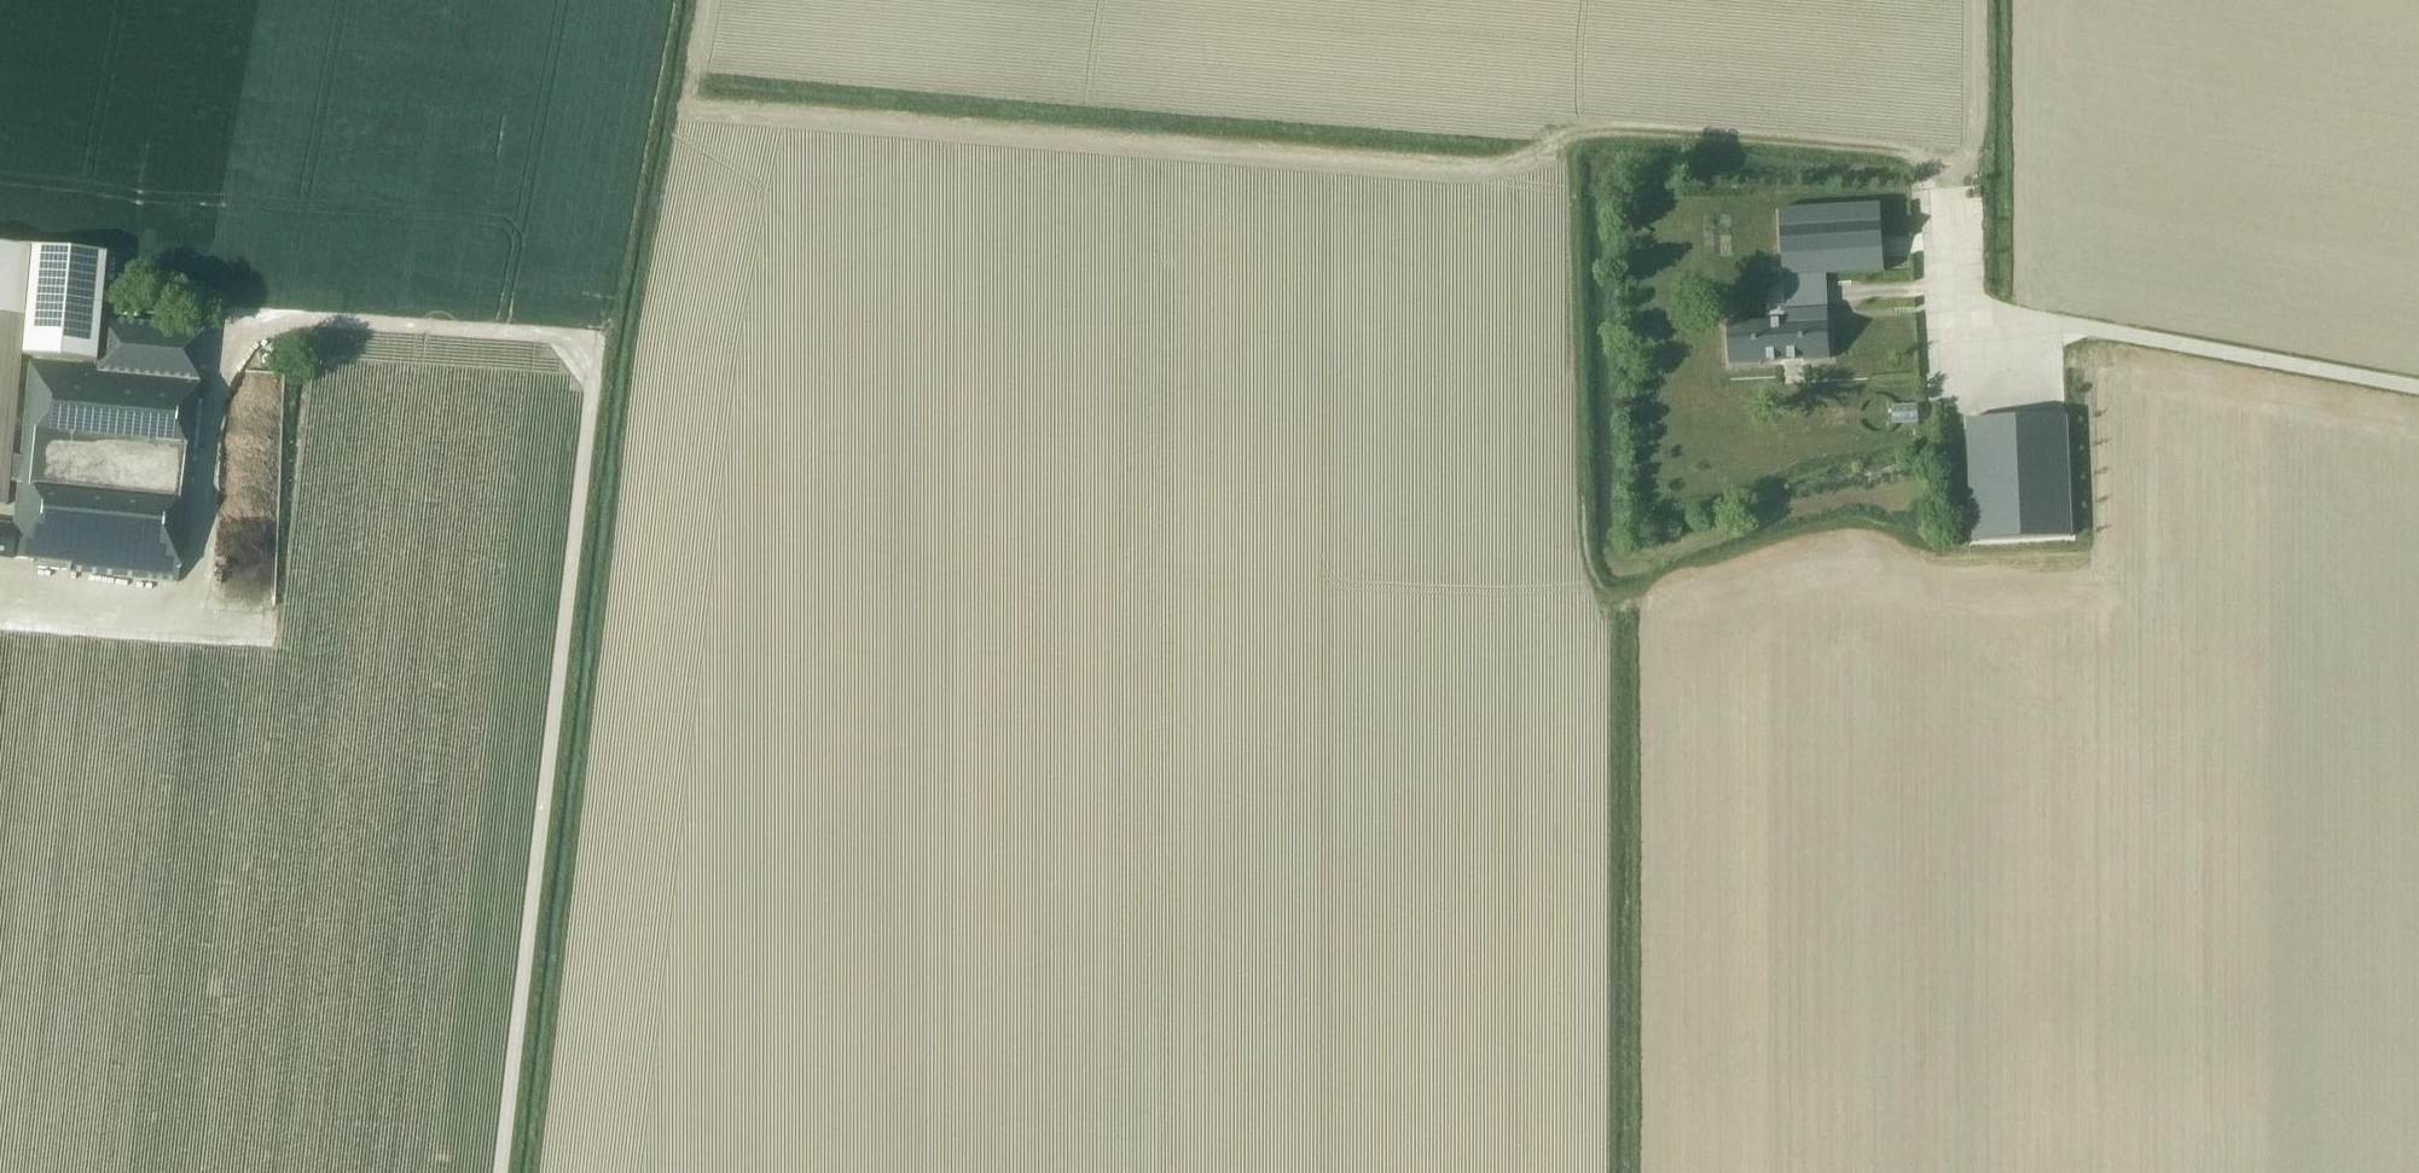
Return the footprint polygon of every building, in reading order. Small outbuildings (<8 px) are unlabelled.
[(1772,214),(1777,282),(1878,275),(1873,208),(1772,214)] [(30,562),(30,570),(175,583),(184,475),(185,467),(197,330),(100,321),(96,370),(27,363),(19,457),(13,456),(22,353),(96,360),(106,252),(31,245),(0,243),(0,503),(7,503),(9,481),(18,481),(14,526),(0,525),(0,562),(9,563),(9,560),(30,562)] [(1766,321),(1727,323),(1729,364),(1831,359),(1828,307),(1785,310),(1786,321),(1766,322),(1766,321)] [(1898,406),(1899,423),(1924,421),(1923,405),(1898,406)] [(2073,535),(2067,414),(1967,419),(1974,539),(2073,535)]
